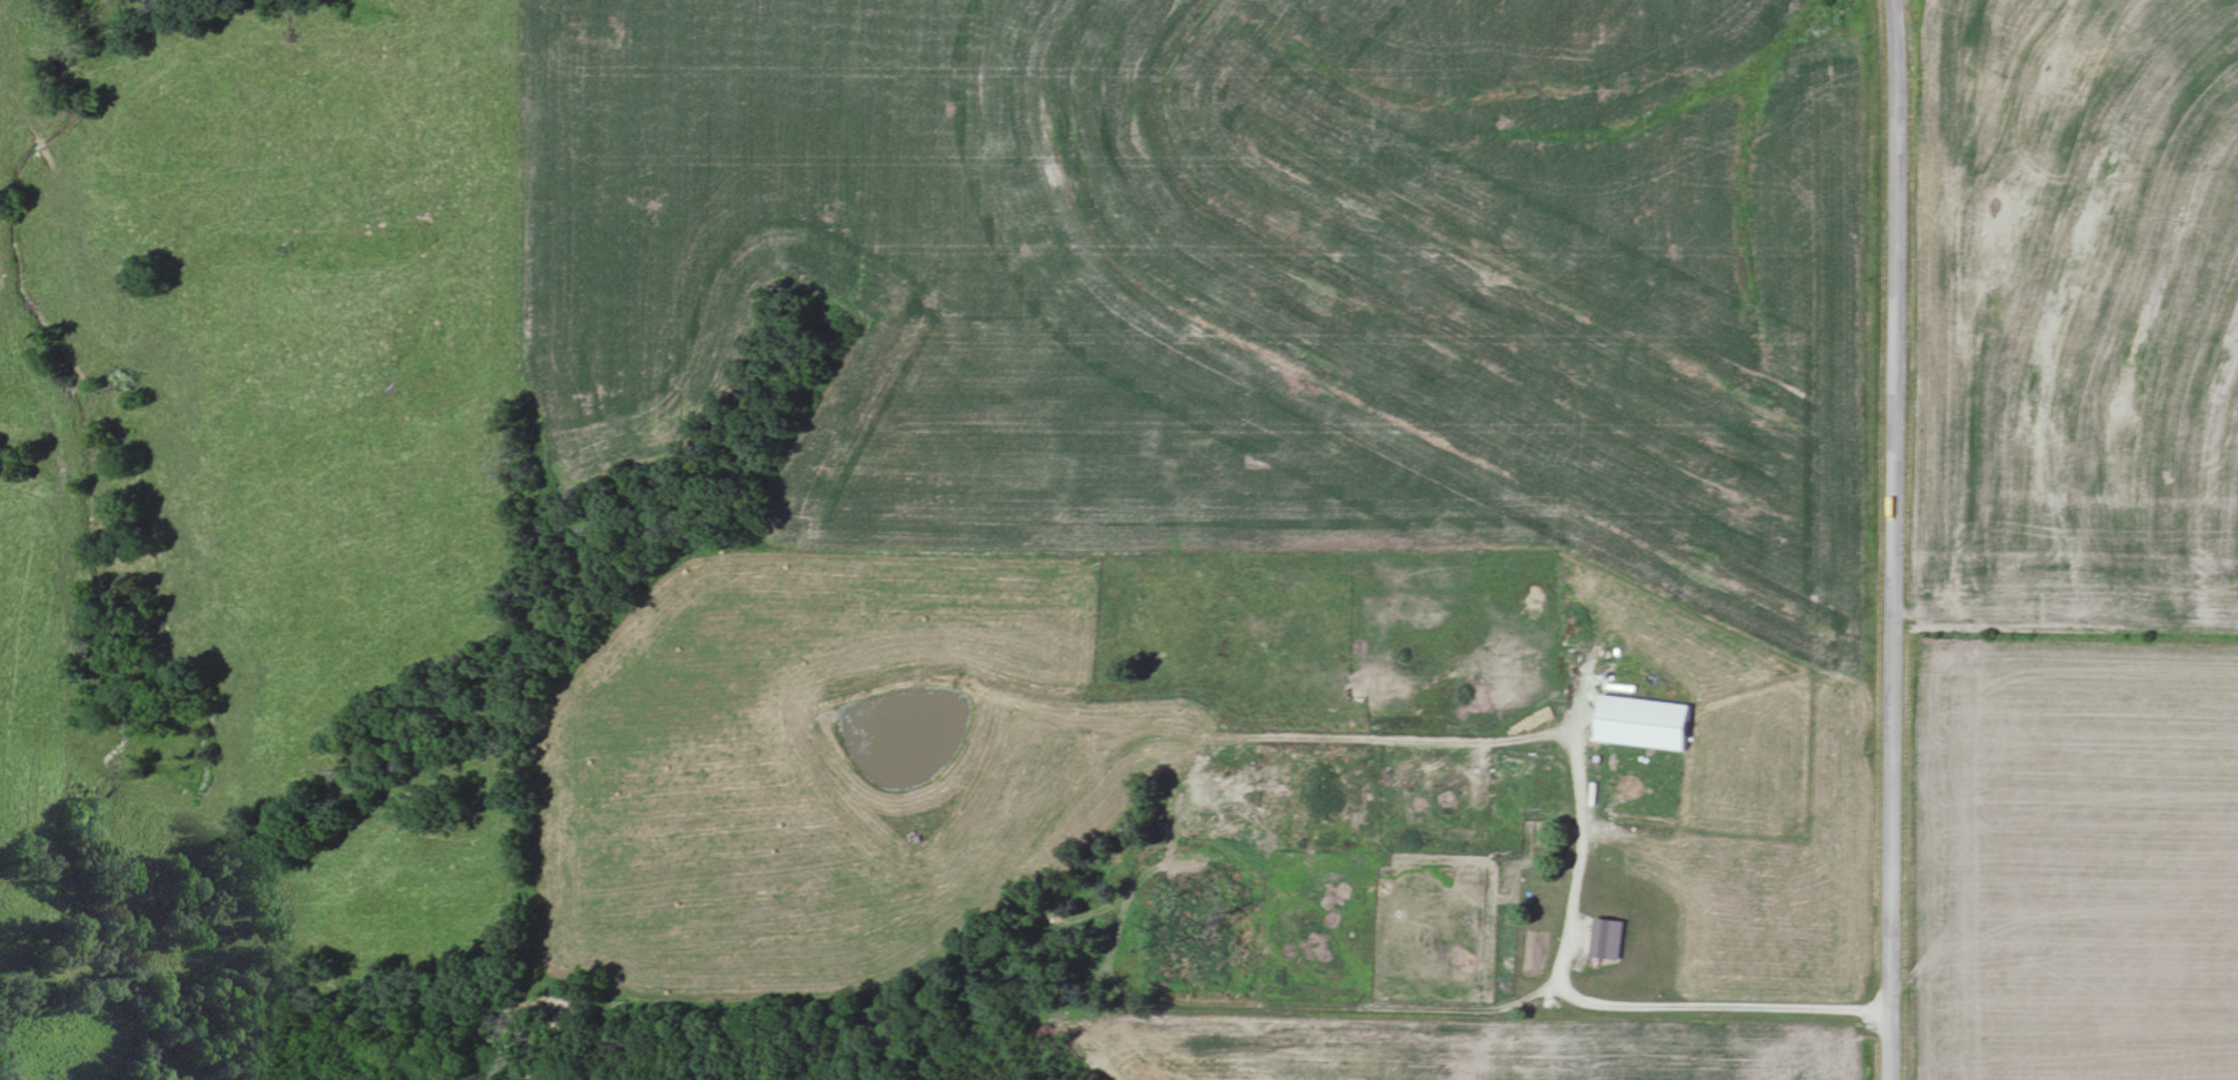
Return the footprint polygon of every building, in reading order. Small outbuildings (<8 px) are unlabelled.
[(1599,742),(1690,750),(1694,703),(1603,695),(1599,742)] [(1591,957),(1624,960),(1628,922),(1595,918),(1591,957)]
